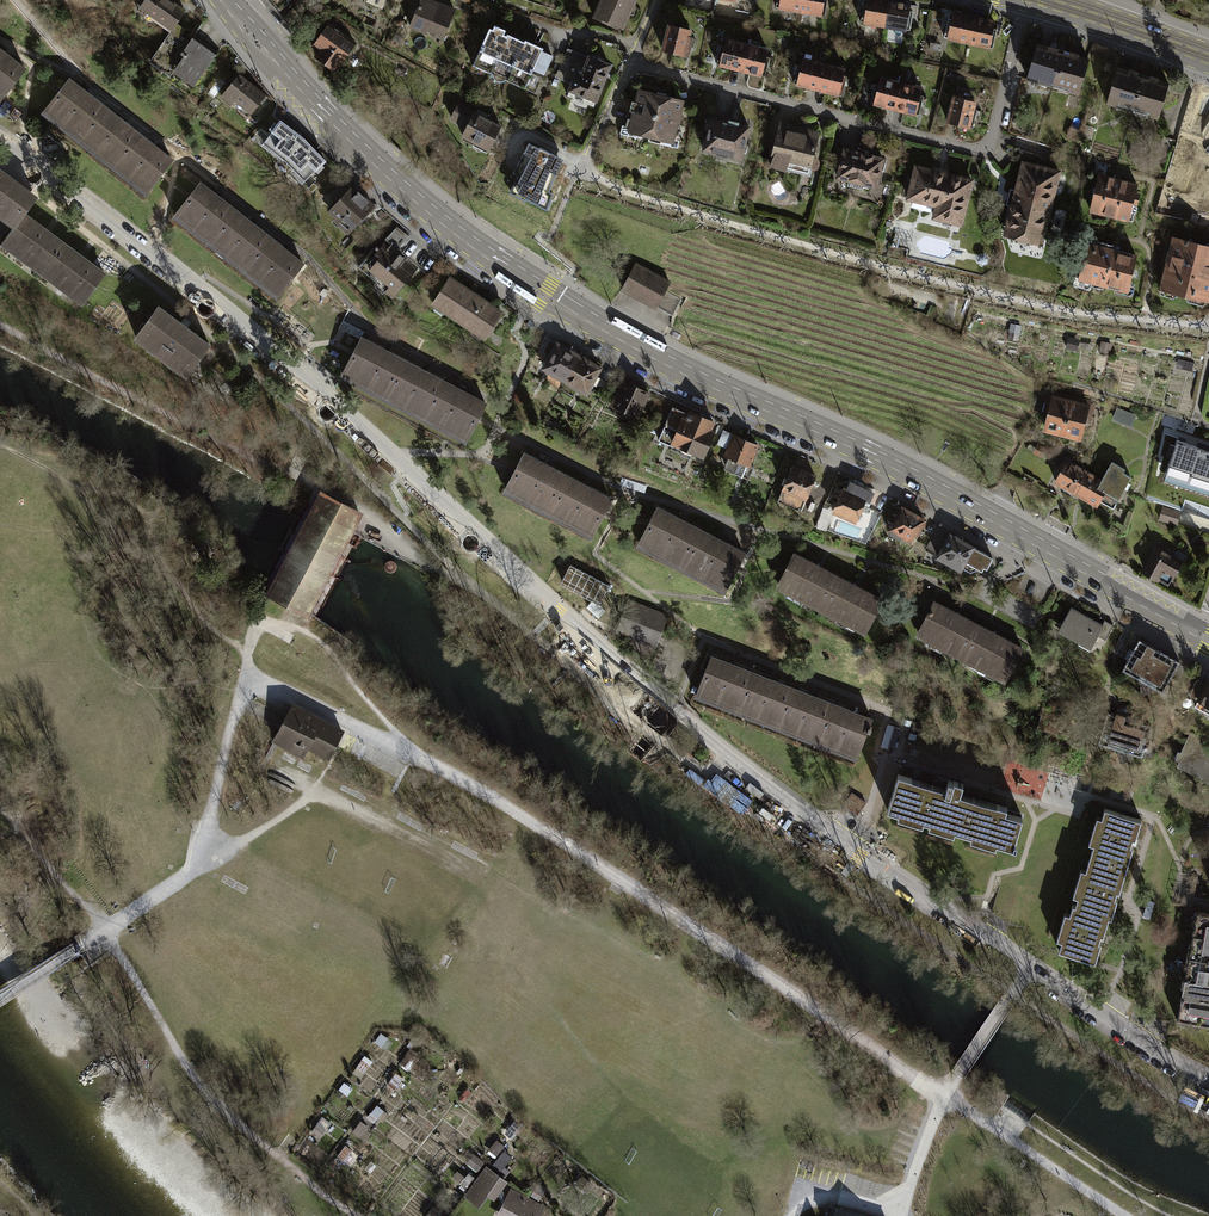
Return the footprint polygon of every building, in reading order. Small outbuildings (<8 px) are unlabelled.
[(171,29),(175,23),(184,10),(169,0),(144,0),(139,7),(171,29)] [(278,9),(287,0),(272,0),(278,9)] [(410,26),(425,32),(426,29),(443,35),(454,10),(429,0),(421,0),(410,26)] [(595,17),(608,24),(609,23),(621,27),(635,0),(603,0),(595,17)] [(799,12),(802,0),(776,0),(775,7),(799,12)] [(799,12),(825,16),(828,0),(802,0),(799,12)] [(885,25),(889,1),(883,0),(868,0),(868,4),(863,3),(860,21),(885,25)] [(910,5),(889,1),(885,25),(909,29),(913,11),(909,11),(910,5)] [(943,37),(968,42),(973,17),(953,12),(951,18),(944,17),(943,22),(946,23),(943,37)] [(995,22),(973,17),(968,42),(991,48),(996,30),(993,29),(995,22)] [(169,32),(173,34),(175,32),(180,35),(184,29),(175,23),(171,29),(169,32)] [(323,32),(315,43),(322,47),(316,56),(334,69),(353,43),(327,23),(321,31),(323,32)] [(690,31),(669,25),(662,51),(687,57),(692,38),(688,37),(690,31)] [(492,29),(489,28),(472,65),(491,74),(492,77),(494,79),(496,81),(499,82),(502,81),(505,79),(535,92),(542,77),(532,73),(533,71),(543,75),(552,55),(541,51),(543,47),(529,42),(528,44),(506,34),(506,36),(503,34),(505,30),(494,26),(492,29)] [(194,83),(215,54),(191,38),(189,41),(180,35),(175,32),(173,34),(167,43),(164,42),(151,62),(161,69),(165,62),(194,83)] [(194,34),(191,38),(215,54),(217,50),(194,34)] [(716,64),(739,70),(746,44),(726,39),(723,51),(719,50),(716,64)] [(766,49),(746,44),(739,70),(764,76),(769,57),(765,56),(766,49)] [(1027,79),(1053,87),(1064,50),(1047,45),(1047,47),(1038,44),(1027,79)] [(567,48),(565,53),(573,57),(564,78),(556,75),(555,77),(572,84),(579,67),(584,69),(589,57),(567,48)] [(0,50),(0,97),(10,84),(11,86),(24,69),(0,50)] [(1079,55),(1064,50),(1053,87),(1078,94),(1089,60),(1079,57),(1079,55)] [(565,53),(556,75),(564,78),(573,57),(565,53)] [(610,66),(589,57),(584,69),(579,67),(572,84),(567,96),(593,107),(610,66)] [(793,83),(817,89),(823,64),(803,59),(802,65),(798,64),(793,83)] [(844,69),(823,64),(817,89),(841,95),(845,76),(842,75),(844,69)] [(1107,102),(1132,110),(1143,74),(1128,70),(1128,71),(1117,68),(1107,102)] [(1159,79),(1143,74),(1132,110),(1158,118),(1168,84),(1158,81),(1159,79)] [(238,75),(221,96),(231,104),(234,100),(251,113),(265,96),(238,75)] [(870,102),(894,108),(900,83),(880,78),(879,84),(875,83),(870,102)] [(43,113),(76,140),(103,107),(68,79),(55,95),(57,96),(43,113)] [(920,89),(900,83),(894,108),(918,115),(923,96),(919,94),(920,89)] [(627,119),(624,128),(629,129),(628,131),(649,136),(648,140),(660,143),(661,139),(672,142),(677,123),(679,123),(681,114),(679,113),(682,101),(665,97),(666,94),(657,92),(656,95),(639,91),(632,120),(627,119)] [(953,97),(947,122),(972,128),(976,109),(972,108),(974,102),(953,97)] [(1202,128),(1208,104),(1198,101),(1191,125),(1194,126),(1202,128)] [(458,103),(450,118),(466,127),(461,135),(474,143),(476,138),(489,145),(500,126),(458,103)] [(76,140),(110,167),(137,134),(103,107),(76,140)] [(712,118),(703,149),(740,159),(749,127),(738,124),(738,122),(729,120),(728,122),(712,118)] [(304,137),(280,119),(264,141),(285,159),(305,178),(326,160),(304,137)] [(785,170),(788,159),(807,163),(807,166),(810,167),(818,133),(780,124),(774,148),(774,154),(770,165),(785,170)] [(1185,157),(1188,158),(1186,163),(1197,166),(1198,161),(1208,164),(1208,126),(1207,126),(1206,129),(1202,128),(1194,126),(1185,157)] [(170,161),(137,134),(110,167),(142,193),(157,175),(158,176),(170,161)] [(539,147),(529,141),(514,171),(519,173),(510,190),(525,198),(526,196),(547,208),(552,193),(549,191),(563,158),(540,145),(539,147)] [(882,159),(844,150),(837,177),(875,187),(882,159)] [(1058,171),(1023,163),(1005,235),(1040,243),(1058,171)] [(932,204),(936,206),(933,217),(959,224),(971,181),(916,166),(907,198),(912,199),(911,205),(912,208),(927,212),(930,210),(932,204)] [(15,226),(23,215),(35,198),(0,171),(0,215),(15,226)] [(1137,185),(1099,175),(1090,211),(1128,221),(1133,202),(1137,203),(1139,194),(1135,193),(1137,185)] [(331,192),(338,199),(350,186),(343,180),(331,192)] [(174,217),(208,243),(234,210),(199,183),(187,199),(188,200),(174,217)] [(372,207),(350,186),(338,199),(332,207),(336,213),(340,217),(339,221),(348,230),(357,221),(359,222),(364,218),(363,215),(372,207)] [(208,243),(241,269),(267,236),(234,210),(208,243)] [(2,242),(42,272),(63,244),(23,215),(15,226),(2,242)] [(397,229),(385,242),(413,266),(425,250),(397,229)] [(302,264),(267,236),(241,269),(275,296),(287,281),(288,282),(302,264)] [(1172,237),(1168,252),(1173,254),(1168,274),(1163,273),(1160,285),(1165,286),(1167,291),(1174,293),(1175,296),(1179,294),(1184,295),(1186,298),(1190,297),(1195,298),(1196,297),(1205,299),(1208,286),(1208,245),(1208,243),(1203,245),(1193,242),(1190,239),(1186,241),(1172,237)] [(391,294),(413,266),(385,242),(380,248),(375,245),(358,265),(391,294)] [(1099,246),(1086,243),(1078,278),(1091,281),(1090,286),(1102,289),(1103,284),(1127,290),(1135,255),(1112,249),(1113,245),(1100,242),(1099,246)] [(103,274),(63,244),(42,272),(82,302),(103,274)] [(984,255),(979,256),(978,261),(981,264),(986,263),(988,258),(984,255)] [(635,265),(623,288),(672,313),(680,298),(664,289),(668,282),(635,265)] [(501,312),(449,277),(432,302),(484,337),(501,312)] [(157,307),(136,336),(186,373),(208,345),(157,307)] [(541,351),(549,355),(556,343),(548,338),(541,351)] [(341,376),(383,398),(403,361),(359,339),(351,355),(352,356),(341,376)] [(578,355),(556,343),(549,355),(543,366),(565,378),(578,355)] [(598,367),(578,355),(565,378),(585,390),(598,367)] [(383,398),(421,418),(441,381),(403,361),(383,398)] [(624,380),(611,404),(635,416),(647,392),(624,380)] [(485,404),(441,381),(421,418),(464,440),(474,421),(475,422),(485,404)] [(1095,401),(1048,389),(1043,411),(1047,412),(1051,396),(1070,400),(1088,405),(1084,420),(1090,422),(1095,401)] [(1044,425),(1063,429),(1070,400),(1051,396),(1047,412),(1044,425)] [(1088,405),(1070,400),(1063,429),(1081,433),(1084,420),(1088,405)] [(1132,426),(1136,414),(1116,407),(1112,419),(1132,426)] [(682,418),(672,442),(702,455),(712,430),(709,429),(712,422),(690,412),(687,420),(682,418)] [(728,455),(722,469),(740,476),(745,464),(749,465),(757,444),(732,435),(725,454),(728,455)] [(505,491),(547,513),(567,476),(523,453),(514,471),(515,471),(505,491)] [(311,463),(296,456),(291,466),(315,478),(311,463)] [(1071,493),(1075,492),(1087,472),(1066,460),(1055,480),(1066,487),(1067,491),(1071,493)] [(1102,479),(1087,472),(1075,492),(1097,505),(1099,500),(1112,507),(1129,476),(1109,464),(1102,479)] [(792,465),(782,487),(806,497),(815,475),(792,465)] [(610,499),(567,476),(547,513),(588,535),(599,516),(600,516),(610,499)] [(842,488),(833,510),(856,520),(864,499),(868,501),(872,492),(849,483),(846,490),(842,488)] [(800,511),(806,497),(782,487),(776,501),(800,511)] [(360,512),(322,492),(311,512),(270,589),(268,593),(307,614),(309,610),(350,532),(360,512)] [(1179,512),(1162,507),(1159,519),(1176,524),(1179,512)] [(638,546),(680,568),(700,531),(656,508),(647,525),(648,526),(638,546)] [(923,519),(902,508),(888,532),(898,537),(901,533),(912,539),(923,519)] [(743,553),(700,531),(680,568),(722,590),(732,570),(734,571),(743,553)] [(950,535),(938,556),(948,562),(947,564),(958,570),(960,567),(969,573),(976,570),(977,567),(981,569),(983,565),(986,567),(991,558),(950,535)] [(1155,547),(1143,569),(1167,582),(1179,560),(1170,555),(1172,552),(1163,547),(1162,551),(1155,547)] [(778,585),(820,608),(837,576),(795,553),(785,571),(786,572),(778,585)] [(608,585),(569,564),(561,580),(600,601),(608,585)] [(880,600),(837,576),(820,608),(862,631),(870,616),(871,617),(880,600)] [(605,608),(593,597),(586,605),(598,616),(605,608)] [(667,617),(627,601),(617,629),(657,644),(667,617)] [(918,633),(960,656),(977,624),(935,601),(925,619),(926,620),(918,633)] [(1088,650),(1096,635),(1102,623),(1070,607),(1059,628),(1080,639),(1077,644),(1088,650)] [(1104,620),(1102,623),(1096,635),(1105,640),(1113,624),(1104,620)] [(1020,648),(977,624),(960,656),(1002,679),(1010,664),(1011,665),(1020,648)] [(1138,639),(1122,669),(1162,691),(1178,661),(1138,639)] [(695,695),(735,710),(751,671),(711,655),(695,695)] [(791,686),(751,671),(735,710),(775,726),(791,686)] [(1193,706),(1208,715),(1208,680),(1207,679),(1204,685),(1194,679),(1186,694),(1196,700),(1193,706)] [(775,726),(815,741),(830,702),(791,686),(775,726)] [(345,729),(293,702),(272,742),(303,758),(308,750),(328,760),(345,729)] [(870,717),(830,702),(815,741),(854,757),(870,717)] [(1106,711),(1097,741),(1141,754),(1144,746),(1147,747),(1150,737),(1146,736),(1149,724),(1123,717),(1125,710),(1116,708),(1115,714),(1106,711)] [(1202,742),(1205,736),(1190,729),(1180,751),(1183,752),(1176,765),(1201,776),(1202,773),(1208,776),(1208,746),(1202,742)] [(945,788),(898,774),(887,811),(900,815),(901,810),(922,816),(921,820),(932,823),(933,819),(952,825),(951,830),(973,836),(974,832),(994,838),(992,842),(1014,849),(1016,843),(1014,843),(1021,817),(1004,812),(1006,806),(968,795),(966,801),(958,798),(963,783),(954,780),(953,782),(947,781),(945,788)] [(1094,842),(1088,861),(1108,867),(1111,859),(1127,864),(1132,845),(1130,844),(1132,838),(1134,839),(1140,819),(1104,808),(1101,820),(1103,821),(1096,843),(1094,842)] [(1077,895),(1074,906),(1108,916),(1110,917),(1116,897),(1114,897),(1117,888),(1119,889),(1127,864),(1111,859),(1108,867),(1088,861),(1085,872),(1087,873),(1080,896),(1077,895)] [(1102,934),(1108,916),(1074,906),(1072,905),(1069,915),(1071,916),(1064,939),(1061,938),(1058,950),(1094,961),(1100,941),(1098,941),(1100,934),(1102,934)] [(1189,957),(1208,961),(1208,914),(1197,912),(1189,957)] [(1189,957),(1177,1020),(1208,1025),(1208,961),(1189,957)] [(388,1038),(381,1033),(374,1042),(382,1048),(388,1038)] [(414,1036),(407,1046),(410,1049),(417,1038),(414,1036)] [(408,1051),(400,1063),(411,1070),(419,1058),(408,1051)] [(373,1062),(365,1056),(353,1073),(361,1079),(373,1062)] [(403,1078),(396,1072),(387,1084),(394,1090),(403,1078)] [(353,1088),(344,1082),(339,1089),(338,1089),(334,1095),(344,1101),(353,1088)] [(389,1115),(377,1105),(371,1113),(371,1112),(367,1117),(374,1123),(377,1118),(383,1123),(389,1115)] [(321,1138),(331,1124),(322,1118),(312,1131),(321,1138)] [(368,1126),(361,1120),(352,1132),(360,1138),(360,1137),(365,1141),(371,1133),(366,1129),(368,1126)] [(523,1128),(515,1121),(509,1128),(517,1135),(523,1128)] [(505,1146),(497,1140),(489,1150),(497,1156),(505,1146)] [(353,1150),(346,1145),(337,1157),(344,1162),(353,1150)] [(505,1151),(504,1150),(492,1166),(500,1172),(504,1167),(512,1157),(513,1155),(505,1150),(505,1151)] [(485,1162),(475,1154),(467,1163),(478,1171),(485,1162)] [(476,1178),(463,1196),(479,1208),(488,1195),(495,1200),(509,1181),(486,1165),(476,1178)] [(510,1172),(504,1167),(500,1172),(506,1177),(510,1172)] [(465,1192),(476,1178),(469,1173),(465,1177),(457,1170),(453,1177),(460,1183),(459,1184),(462,1185),(459,1187),(465,1192)] [(548,1188),(539,1183),(531,1195),(539,1201),(548,1188)] [(511,1188),(496,1215),(541,1215),(547,1206),(511,1188)] [(434,1206),(426,1215),(441,1215),(443,1213),(434,1206)] [(836,1208),(834,1215),(863,1215),(836,1208)]
